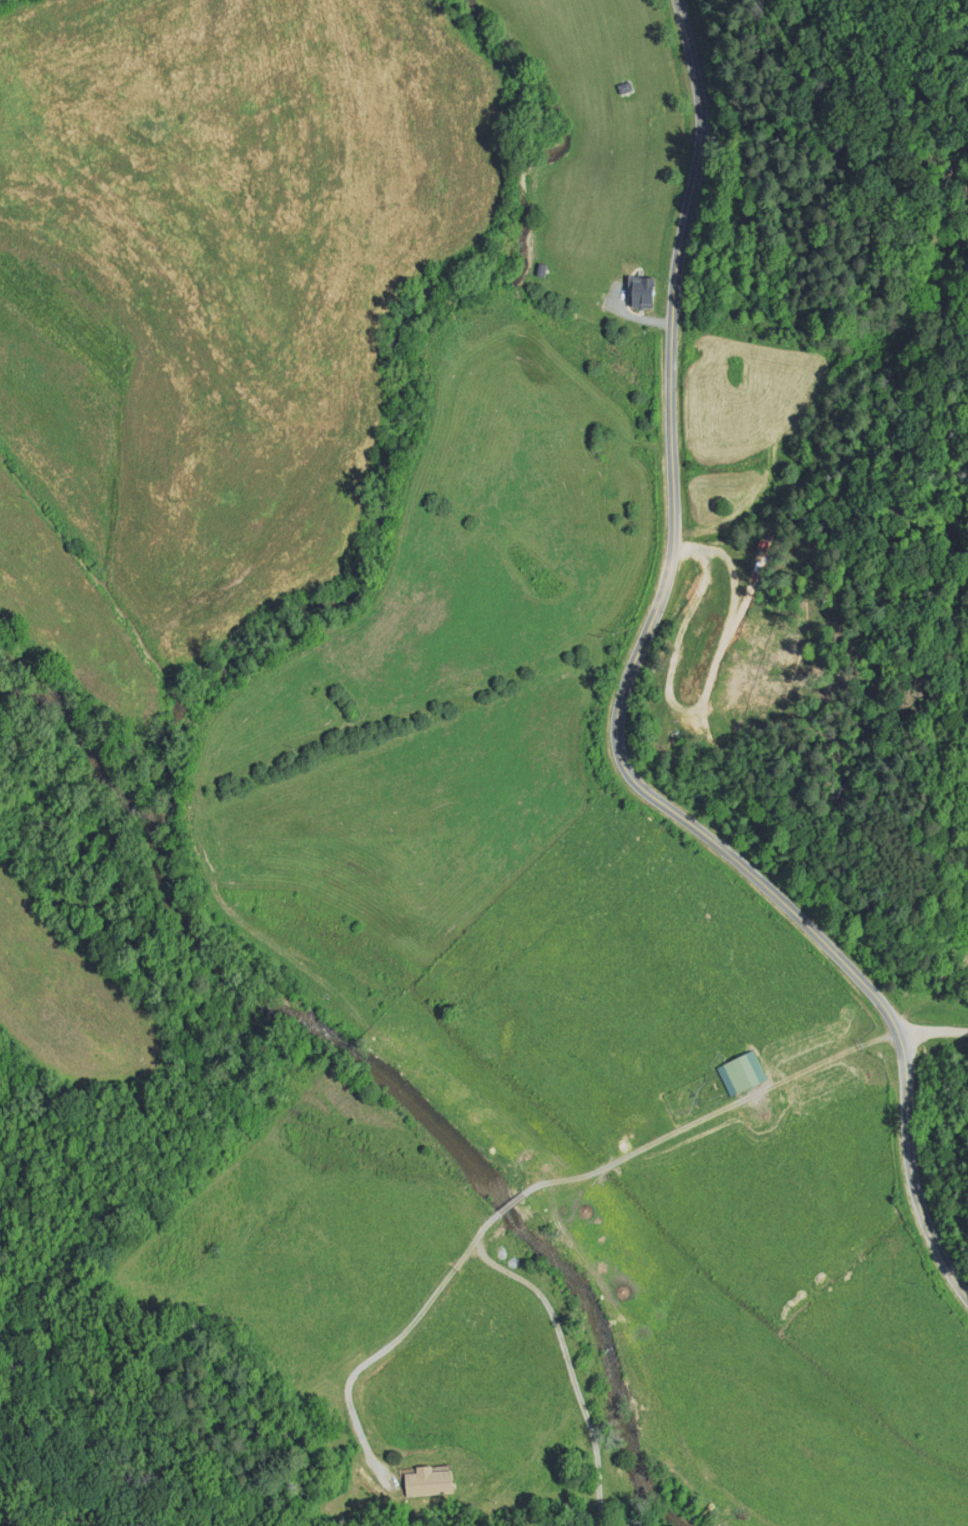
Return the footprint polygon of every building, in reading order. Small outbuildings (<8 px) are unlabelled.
[(768,1079),(754,1050),(724,1064),(738,1093),(768,1079)] [(404,1474),(406,1498),(453,1494),(451,1466),(415,1468),(416,1473),(404,1474)]
